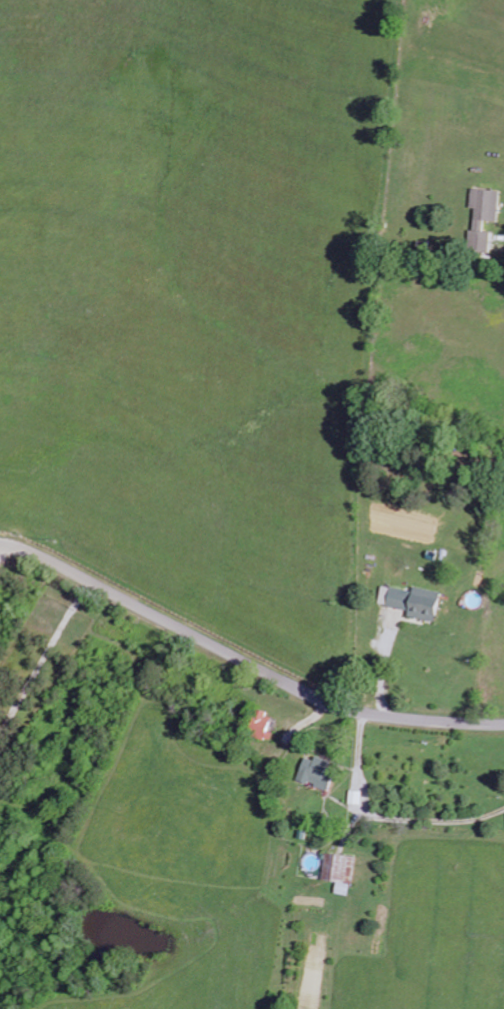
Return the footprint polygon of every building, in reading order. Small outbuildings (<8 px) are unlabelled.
[(488,252),(489,232),(482,231),(483,221),(497,222),(499,191),(470,189),(469,208),(474,209),(472,230),(469,230),(468,251),(488,252)] [(440,592),(414,588),(413,592),(390,587),(386,607),(409,611),(408,617),(434,622),(440,592)] [(271,742),(277,721),(266,717),(268,713),(256,709),(248,735),(271,742)] [(297,781),(327,790),(336,764),(316,757),(315,761),(305,757),(297,781)] [(335,894),(350,896),(356,859),(326,853),(322,880),(337,883),(335,894)]
